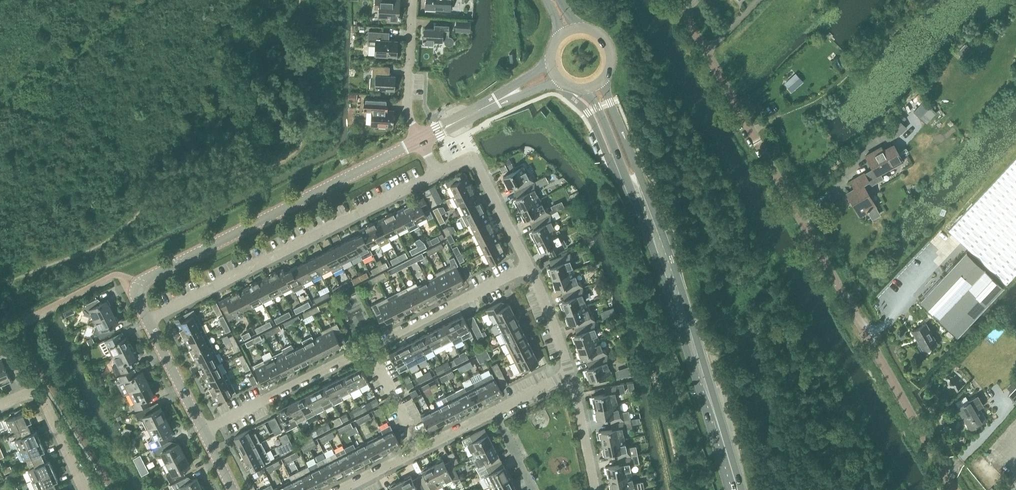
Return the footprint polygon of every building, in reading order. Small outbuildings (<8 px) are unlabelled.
[(399,22),(400,5),(388,4),(388,0),(376,0),(375,8),(379,9),(379,17),(387,17),(387,21),(399,22)] [(425,11),(435,11),(436,9),(450,10),(451,0),(426,0),(425,11)] [(457,21),(457,32),(472,33),(473,22),(457,21)] [(434,40),(442,41),(444,41),(445,43),(446,45),(447,46),(449,46),(451,46),(453,45),(454,43),(454,41),(454,39),(453,38),(451,37),(449,36),(449,34),(449,23),(437,23),(437,29),(424,28),(424,44),(434,45),(434,40)] [(375,55),(397,56),(398,41),(383,40),(384,32),(369,31),(368,44),(376,44),(375,55)] [(980,42),(979,41),(975,47),(981,52),(984,48),(986,49),(992,44),(985,37),(980,42)] [(967,43),(958,52),(965,58),(973,50),(967,43)] [(390,66),(373,66),(372,77),(371,76),(370,89),(395,90),(396,76),(390,75),(390,66)] [(793,76),(784,83),(791,91),(800,84),(793,76)] [(364,99),(363,111),(367,111),(366,123),(371,123),(371,125),(379,126),(379,128),(386,128),(386,126),(393,127),(394,110),(387,110),(388,100),(379,99),(376,99),(364,99)] [(925,99),(913,111),(920,117),(931,105),(925,99)] [(898,118),(889,128),(899,138),(908,128),(903,123),(907,119),(903,115),(899,119),(898,118)] [(873,167),(864,172),(850,180),(855,187),(847,192),(860,214),(868,210),(871,216),(879,212),(864,186),(879,178),(878,175),(904,160),(893,140),(883,147),(882,144),(865,153),(873,167)] [(948,229),(1005,284),(1015,272),(1015,156),(948,229)] [(500,167),(502,171),(503,172),(508,169),(505,164),(500,167)] [(515,191),(535,182),(531,175),(529,177),(523,167),(503,177),(506,182),(504,182),(507,188),(512,186),(515,191)] [(456,195),(472,187),(464,172),(445,182),(448,187),(451,186),(456,195)] [(520,209),(540,199),(535,189),(538,188),(535,182),(515,191),(518,197),(513,199),(516,205),(518,205),(520,209)] [(472,187),(456,195),(453,197),(457,206),(461,205),(477,196),(472,187)] [(432,193),(426,196),(432,207),(438,204),(432,193)] [(482,206),(477,196),(461,205),(465,214),(482,206)] [(424,197),(408,205),(417,221),(426,216),(427,220),(434,216),(424,197)] [(531,223),(551,214),(548,208),(545,209),(540,199),(520,209),(522,214),(521,214),(524,220),(529,218),(531,223)] [(417,221),(408,205),(399,210),(407,226),(409,229),(418,224),(417,221)] [(467,225),(470,224),(486,215),(482,206),(465,214),(462,215),(467,225)] [(437,217),(442,214),(438,207),(433,209),(437,217)] [(389,215),(397,231),(407,226),(399,210),(389,215)] [(442,214),(437,217),(440,224),(445,222),(442,214)] [(536,241),(556,231),(551,221),(554,220),(551,214),(531,223),(534,229),(529,231),(532,237),(534,237),(536,241)] [(379,220),(387,236),(388,236),(397,231),(389,215),(379,220)] [(486,215),(470,224),(475,234),(491,225),(486,215)] [(387,236),(379,220),(370,225),(378,241),(380,246),(390,241),(388,236),(387,236)] [(378,241),(370,225),(360,230),(362,233),(368,245),(369,245),(378,241)] [(491,225),(475,234),(480,243),(496,235),(491,225)] [(447,236),(451,234),(448,226),(443,228),(447,236)] [(556,231),(536,241),(538,246),(537,246),(540,252),(545,250),(548,256),(567,246),(559,230),(556,231)] [(352,238),(360,254),(362,257),(372,252),(370,249),(369,245),(368,245),(362,233),(352,238)] [(451,234),(447,236),(450,243),(455,241),(451,234)] [(496,235),(480,243),(485,253),(501,245),(496,235)] [(430,239),(433,244),(440,241),(438,236),(430,239)] [(343,243),(351,259),(360,254),(352,238),(343,243)] [(417,246),(420,251),(427,247),(425,242),(417,246)] [(333,248),(341,264),(351,259),(343,243),(333,248)] [(434,246),(437,251),(444,247),(441,243),(434,246)] [(456,255),(461,253),(457,245),(453,248),(456,255)] [(501,245),(485,253),(490,263),(506,255),(501,245)] [(420,251),(417,246),(410,250),(412,255),(420,251)] [(437,251),(434,246),(426,250),(429,255),(437,251)] [(323,253),(332,269),(333,272),(343,267),(341,264),(333,248),(323,253)] [(398,256),(400,261),(408,257),(405,252),(398,256)] [(415,256),(417,261),(424,257),(422,252),(415,256)] [(332,269),(323,253),(313,258),(321,274),(332,269)] [(461,253),(456,255),(460,263),(465,260),(461,253)] [(553,279),(574,271),(570,261),(573,259),(570,253),(550,260),(552,266),(547,268),(549,274),(551,274),(553,279)] [(400,261),(398,256),(390,260),(393,264),(400,261)] [(417,261),(415,256),(407,260),(410,265),(417,261)] [(304,262),(312,279),(321,274),(313,258),(304,262)] [(312,279),(304,262),(294,267),(302,283),(303,283),(312,279)] [(378,266),(381,271),(388,267),(386,262),(378,266)] [(396,266),(398,271),(405,267),(403,262),(396,266)] [(445,268),(455,287),(465,282),(457,266),(455,263),(445,268)] [(381,271),(378,266),(371,269),(373,274),(381,271)] [(398,271),(396,266),(388,270),(390,274),(398,271)] [(302,283),(294,267),(285,272),(291,285),(292,289),(294,292),(304,287),(303,283),(302,283)] [(468,267),(463,269),(467,276),(472,274),(468,267)] [(455,287),(445,268),(435,273),(437,276),(445,292),(455,287)] [(283,269),(273,274),(281,289),(283,293),(292,289),(291,285),(285,272),(283,269)] [(563,294),(583,287),(581,280),(577,281),(574,271),(553,279),(554,283),(553,284),(555,290),(560,288),(563,294)] [(359,276),(361,280),(369,277),(367,272),(359,276)] [(377,275),(379,280),(386,277),(383,272),(377,275)] [(264,278),(273,298),(283,293),(281,289),(273,274),(264,278)] [(379,280),(377,275),(369,279),(371,284),(379,280)] [(361,280),(359,276),(352,279),(354,284),(361,280)] [(427,281),(436,297),(445,292),(437,276),(427,281)] [(273,298),(264,278),(254,283),(263,303),(273,298)] [(340,285),(342,290),(350,286),(347,281),(340,285)] [(427,281),(418,286),(426,302),(436,297),(427,281)] [(407,287),(417,307),(426,302),(418,286),(416,282),(407,287)] [(254,283),(244,288),(253,304),(254,307),(263,303),(254,283)] [(342,290),(340,285),(332,289),(335,294),(342,290)] [(417,307),(407,287),(397,292),(398,296),(399,296),(406,312),(417,307)] [(565,312),(586,305),(582,294),(585,293),(583,287),(563,294),(565,300),(559,302),(562,308),(563,308),(565,312)] [(235,293),(243,309),(252,304),(253,304),(244,288),(235,293)] [(321,295),(323,300),(330,296),(328,291),(321,295)] [(388,297),(397,316),(406,312),(399,296),(398,296),(397,292),(388,297)] [(243,309),(235,293),(219,301),(229,320),(235,317),(233,314),(243,309)] [(323,300),(321,295),(313,299),(316,304),(323,300)] [(397,316),(388,297),(372,305),(381,324),(387,321),(387,322),(397,316)] [(95,320),(112,311),(110,306),(111,305),(108,299),(100,304),(97,298),(84,305),(83,310),(85,314),(91,316),(92,315),(95,320)] [(301,305),(304,310),(311,306),(308,301),(301,305)] [(498,322),(514,314),(509,304),(504,306),(502,301),(486,309),(489,315),(493,312),(498,322)] [(304,310),(301,305),(294,309),(296,313),(304,310)] [(310,309),(313,314),(320,310),(318,305),(310,309)] [(575,328),(595,320),(593,314),(590,315),(586,305),(565,312),(567,317),(565,318),(568,324),(573,322),(575,328)] [(175,319),(182,333),(198,325),(198,326),(202,324),(194,309),(175,319)] [(313,314),(310,309),(303,313),(305,317),(313,314)] [(112,311),(95,320),(97,325),(96,326),(93,333),(99,335),(101,338),(114,331),(111,326),(119,322),(116,316),(115,317),(112,311)] [(282,315),(284,319),(292,316),(289,311),(282,315)] [(514,314),(498,322),(503,331),(519,323),(514,314)] [(284,319),(282,315),(274,318),(277,323),(284,319)] [(291,319),(293,324),(301,320),(299,315),(291,319)] [(473,335),(463,315),(454,320),(463,339),(473,335)] [(223,326),(227,323),(223,316),(219,318),(223,326)] [(475,333),(481,330),(474,316),(468,318),(475,333)] [(293,324),(291,319),(284,322),(286,327),(293,324)] [(463,339),(454,320),(445,325),(452,340),(454,344),(463,339)] [(577,346),(598,338),(594,328),(598,327),(595,320),(575,328),(577,334),(572,336),(574,342),(576,342),(577,346)] [(263,324),(265,329),(272,326),(270,321),(263,324)] [(227,323),(223,326),(226,333),(231,330),(227,323)] [(323,334),(331,350),(341,345),(347,342),(337,323),(321,331),(323,334)] [(519,323),(503,331),(500,333),(505,342),(524,333),(519,323)] [(924,351),(937,343),(926,323),(912,330),(919,343),(917,344),(921,351),(923,350),(924,351)] [(198,325),(182,333),(187,343),(206,334),(202,324),(198,326),(198,325)] [(265,329),(263,324),(255,328),(257,333),(265,329)] [(272,329),(274,333),(282,330),(279,325),(272,329)] [(436,329),(443,344),(452,340),(445,325),(436,329)] [(274,333),(272,329),(265,332),(267,337),(274,333)] [(427,334),(434,349),(443,344),(436,329),(427,334)] [(481,330),(475,333),(478,340),(484,337),(481,330)] [(242,335),(244,340),(252,336),(249,331),(242,335)] [(524,333),(505,342),(510,352),(529,343),(524,333)] [(206,334),(187,343),(192,353),(208,345),(211,343),(206,334)] [(331,350),(323,334),(314,339),(322,355),(331,350)] [(418,338),(425,354),(434,349),(427,334),(418,338)] [(113,356),(132,346),(131,343),(128,342),(126,337),(118,341),(116,335),(100,343),(103,350),(104,352),(106,354),(109,355),(112,354),(113,356)] [(232,345),(237,342),(233,335),(228,337),(232,345)] [(253,338),(255,343),(263,339),(260,335),(253,338)] [(304,344),(312,360),(322,355),(314,339),(312,336),(302,341),(304,344)] [(255,343),(253,338),(245,342),(248,347),(255,343)] [(408,343),(418,363),(427,358),(425,354),(418,338),(408,343)] [(587,361),(607,354),(605,348),(602,349),(598,338),(577,346),(579,351),(578,352),(580,358),(585,356),(587,361)] [(237,342),(232,345),(236,352),(241,350),(237,342)] [(208,345),(192,353),(197,363),(216,353),(211,343),(208,345)] [(418,363),(408,343),(399,348),(407,363),(409,368),(418,363)] [(529,343),(510,352),(515,362),(534,352),(529,343)] [(293,370),(302,365),(294,349),(295,348),(293,344),(283,349),(283,350),(285,353),(293,370)] [(304,344),(295,348),(294,349),(302,365),(312,360),(304,344)] [(479,348),(482,353),(488,351),(485,345),(479,348)] [(132,346),(113,356),(115,362),(113,363),(112,366),(117,375),(132,367),(129,361),(136,358),(133,352),(134,349),(132,346)] [(399,348),(390,353),(397,368),(407,363),(399,348)] [(477,356),(482,353),(479,348),(474,350),(477,356)] [(2,383),(12,379),(11,377),(22,372),(23,372),(23,371),(10,350),(0,354),(1,356),(0,357),(0,380),(2,383)] [(283,375),(293,370),(285,353),(283,350),(273,355),(275,359),(283,375)] [(488,351),(482,353),(486,360),(491,358),(488,351)] [(460,356),(463,361),(469,358),(466,352),(460,356)] [(534,352),(515,362),(520,372),(539,362),(534,352)] [(216,353),(197,363),(202,372),(221,363),(221,362),(216,353)] [(482,353),(477,356),(480,363),(486,360),(482,353)] [(242,364),(247,362),(243,354),(238,356),(242,364)] [(607,354),(587,361),(589,368),(584,370),(586,376),(588,375),(590,380),(611,373),(607,362),(610,361),(607,354)] [(274,379),(283,375),(275,359),(273,355),(264,360),(266,363),(265,363),(274,379)] [(463,361),(460,356),(454,359),(457,364),(463,361)] [(263,385),(274,379),(265,363),(266,363),(264,360),(254,365),(263,385)] [(464,364),(467,369),(473,366),(470,361),(464,364)] [(247,362),(242,364),(246,371),(251,369),(247,362)] [(442,365),(445,370),(451,367),(448,362),(442,365)] [(226,372),(221,363),(218,364),(202,372),(207,382),(223,374),(222,373),(226,372)] [(495,372),(501,369),(497,363),(492,366),(495,372)] [(467,369),(464,364),(458,367),(461,373),(467,369)] [(445,370),(442,365),(436,368),(438,374),(445,370)] [(351,372),(359,387),(369,382),(361,367),(351,372)] [(124,395),(130,392),(149,383),(143,371),(138,374),(135,369),(119,377),(121,382),(118,383),(124,395)] [(501,369),(495,372),(502,387),(508,384),(501,369)] [(446,373),(449,379),(455,375),(452,370),(446,373)] [(424,374),(427,379),(433,376),(430,371),(424,374)] [(207,382),(211,391),(227,383),(228,383),(231,382),(226,372),(222,373),(223,374),(207,382)] [(342,377),(350,392),(359,387),(351,372),(342,377)] [(449,379),(446,373),(440,376),(442,382),(449,379)] [(483,378),(492,397),(502,393),(492,373),(483,378)] [(427,379),(424,374),(417,377),(420,383),(427,379)] [(258,383),(254,375),(249,378),(253,385),(258,383)] [(341,396),(350,392),(342,377),(333,381),(341,396)] [(473,382),(483,402),(492,397),(483,378),(473,382)] [(428,382),(431,388),(437,385),(434,379),(428,382)] [(411,380),(405,384),(408,389),(414,386),(411,380)] [(333,381),(324,386),(332,401),(334,405),(343,400),(341,396),(333,381)] [(227,383),(211,391),(217,401),(236,392),(231,382),(228,383),(227,383)] [(431,388),(428,382),(422,386),(424,391),(431,388)] [(464,387),(474,407),(483,402),(473,382),(464,387)] [(149,383),(130,392),(135,403),(133,404),(136,410),(150,403),(147,397),(154,394),(149,383)] [(595,408),(617,403),(615,394),(625,392),(623,384),(604,388),(605,394),(591,397),(593,403),(594,403),(595,408)] [(325,409),(334,405),(332,401),(324,386),(315,390),(323,405),(325,409)] [(474,407),(464,387),(455,391),(465,411),(474,407)] [(416,389),(409,392),(412,397),(418,394),(416,389)] [(315,390),(306,395),(316,414),(325,409),(323,405),(315,390)] [(446,396),(456,416),(465,411),(455,391),(446,396)] [(297,400),(307,418),(316,414),(306,395),(297,400)] [(456,416),(446,396),(437,401),(439,405),(440,405),(447,420),(456,416)] [(976,397),(957,407),(970,429),(986,419),(979,407),(981,406),(981,404),(978,397),(976,397)] [(380,403),(377,398),(370,401),(373,407),(380,403)] [(297,400),(288,404),(297,422),(306,418),(297,400)] [(611,423),(630,419),(629,411),(619,413),(617,403),(595,408),(596,413),(595,413),(596,420),(610,417),(611,423)] [(297,422),(288,404),(279,409),(281,413),(278,415),(286,431),(298,425),(297,422)] [(358,407),(361,413),(368,410),(365,404),(358,407)] [(431,410),(438,425),(447,420),(440,405),(439,405),(431,410)] [(147,428),(167,418),(161,407),(154,410),(152,410),(150,406),(135,413),(138,420),(140,419),(142,420),(147,428)] [(384,412),(382,409),(381,406),(375,409),(377,415),(384,412)] [(361,413),(358,407),(352,411),(355,416),(361,413)] [(15,434),(32,426),(30,421),(32,421),(28,410),(23,412),(22,408),(14,411),(16,415),(5,420),(9,430),(8,430),(9,431),(13,429),(15,434)] [(438,425),(431,410),(421,415),(429,430),(438,425)] [(362,416),(365,421),(372,418),(369,412),(362,416)] [(340,417),(343,422),(349,419),(346,413),(340,417)] [(365,421),(362,416),(356,419),(359,424),(365,421)] [(343,422),(340,417),(334,420),(337,425),(343,422)] [(167,418),(147,428),(147,429),(149,428),(153,435),(151,435),(150,439),(149,440),(152,447),(167,439),(165,435),(166,433),(172,430),(167,418)] [(602,443),(624,439),(622,429),(632,427),(630,419),(611,423),(612,429),(598,432),(600,438),(601,438),(602,443)] [(344,425),(347,430),(353,427),(351,422),(344,425)] [(322,426),(325,431),(331,428),(328,423),(322,426)] [(391,449),(400,444),(390,424),(380,429),(382,433),(383,433),(391,449)] [(347,430),(344,425),(338,428),(341,433),(347,430)] [(32,426),(15,434),(17,439),(13,441),(17,451),(41,440),(36,430),(34,431),(32,426)] [(325,431),(322,426),(316,429),(318,434),(325,431)] [(473,455),(495,444),(491,437),(490,438),(485,428),(470,436),(473,441),(468,444),(473,455)] [(242,452),(257,445),(261,443),(256,432),(252,434),(250,429),(234,437),(242,452)] [(326,434),(329,439),(335,436),(332,431),(326,434)] [(287,433),(280,437),(283,443),(290,439),(287,433)] [(374,438),(382,453),(391,449),(383,433),(382,433),(374,438)] [(329,439),(326,434),(320,437),(323,443),(329,439)] [(308,443),(314,440),(311,435),(305,438),(308,443)] [(302,446),(308,443),(305,438),(299,441),(302,446)] [(382,453),(374,438),(365,442),(373,458),(382,453)] [(618,458),(637,455),(636,446),(626,448),(624,439),(602,443),(603,448),(602,448),(603,455),(617,452),(618,458)] [(28,464),(45,456),(43,451),(45,450),(41,440),(17,451),(22,461),(26,459),(28,464)] [(314,440),(308,443),(311,449),(317,445),(314,440)] [(167,463),(185,454),(179,443),(173,446),(171,445),(169,441),(153,449),(157,456),(158,455),(162,456),(163,456),(167,463)] [(290,441),(284,444),(288,452),(295,449),(290,441)] [(257,445),(242,452),(247,461),(262,453),(266,451),(262,442),(261,443),(257,445)] [(355,447),(363,463),(373,458),(365,442),(355,447)] [(308,443),(302,446),(304,452),(311,449),(308,443)] [(486,468),(501,460),(496,450),(497,450),(495,444),(473,455),(479,465),(483,462),(486,468)] [(354,467),(346,452),(344,447),(335,451),(345,472),(354,467)] [(346,452),(354,467),(363,463),(355,447),(346,452)] [(266,451),(262,453),(247,461),(251,471),(271,461),(266,451)] [(290,454),(293,460),(300,456),(297,451),(290,454)] [(335,451),(326,456),(336,476),(345,472),(335,451)] [(453,451),(448,454),(450,460),(453,465),(459,462),(453,451)] [(141,454),(134,458),(137,464),(144,461),(141,454)] [(185,454),(167,463),(171,470),(169,471),(168,475),(167,476),(170,482),(185,475),(183,471),(184,469),(190,465),(185,454)] [(293,460),(290,454),(284,457),(287,463),(293,460)] [(609,479),(631,474),(629,465),(639,463),(637,455),(618,458),(619,464),(606,467),(607,474),(608,473),(609,479)] [(30,480),(54,470),(50,460),(47,461),(45,456),(28,464),(30,468),(26,470),(30,480)] [(326,456),(317,461),(327,481),(336,476),(326,456)] [(437,463),(433,465),(442,483),(444,486),(459,478),(458,474),(453,465),(450,460),(445,463),(443,458),(437,461),(437,463)] [(272,463),(275,469),(282,466),(279,460),(272,463)] [(489,486),(511,476),(508,470),(506,470),(501,460),(486,468),(489,473),(484,476),(489,486)] [(317,461),(308,465),(318,486),(327,481),(317,461)] [(275,469),(272,463),(267,466),(269,472),(275,469)] [(298,470),(308,489),(310,489),(318,486),(308,465),(298,470)] [(426,489),(435,489),(444,486),(442,483),(433,465),(428,467),(428,466),(422,469),(424,473),(419,476),(426,489)] [(30,480),(35,489),(39,488),(40,489),(49,489),(58,486),(56,481),(58,480),(54,470),(30,480)] [(297,489),(308,489),(298,470),(290,474),(292,479),(297,489)] [(11,473),(6,475),(9,482),(14,480),(11,473)] [(609,479),(610,483),(609,484),(610,489),(611,489),(624,487),(624,489),(643,489),(644,489),(643,482),(633,483),(631,474),(609,479)] [(419,476),(413,479),(410,475),(404,478),(405,479),(401,481),(405,489),(426,489),(419,476)] [(205,489),(204,488),(204,487),(203,486),(202,485),(200,484),(197,478),(190,481),(187,476),(172,484),(175,489),(202,489),(205,489)] [(511,476),(489,486),(491,489),(516,489),(513,482),(514,482),(511,476)] [(286,489),(297,489),(292,479),(283,484),(286,489)] [(401,481),(396,484),(395,482),(389,485),(392,489),(391,489),(405,489),(401,481)]
